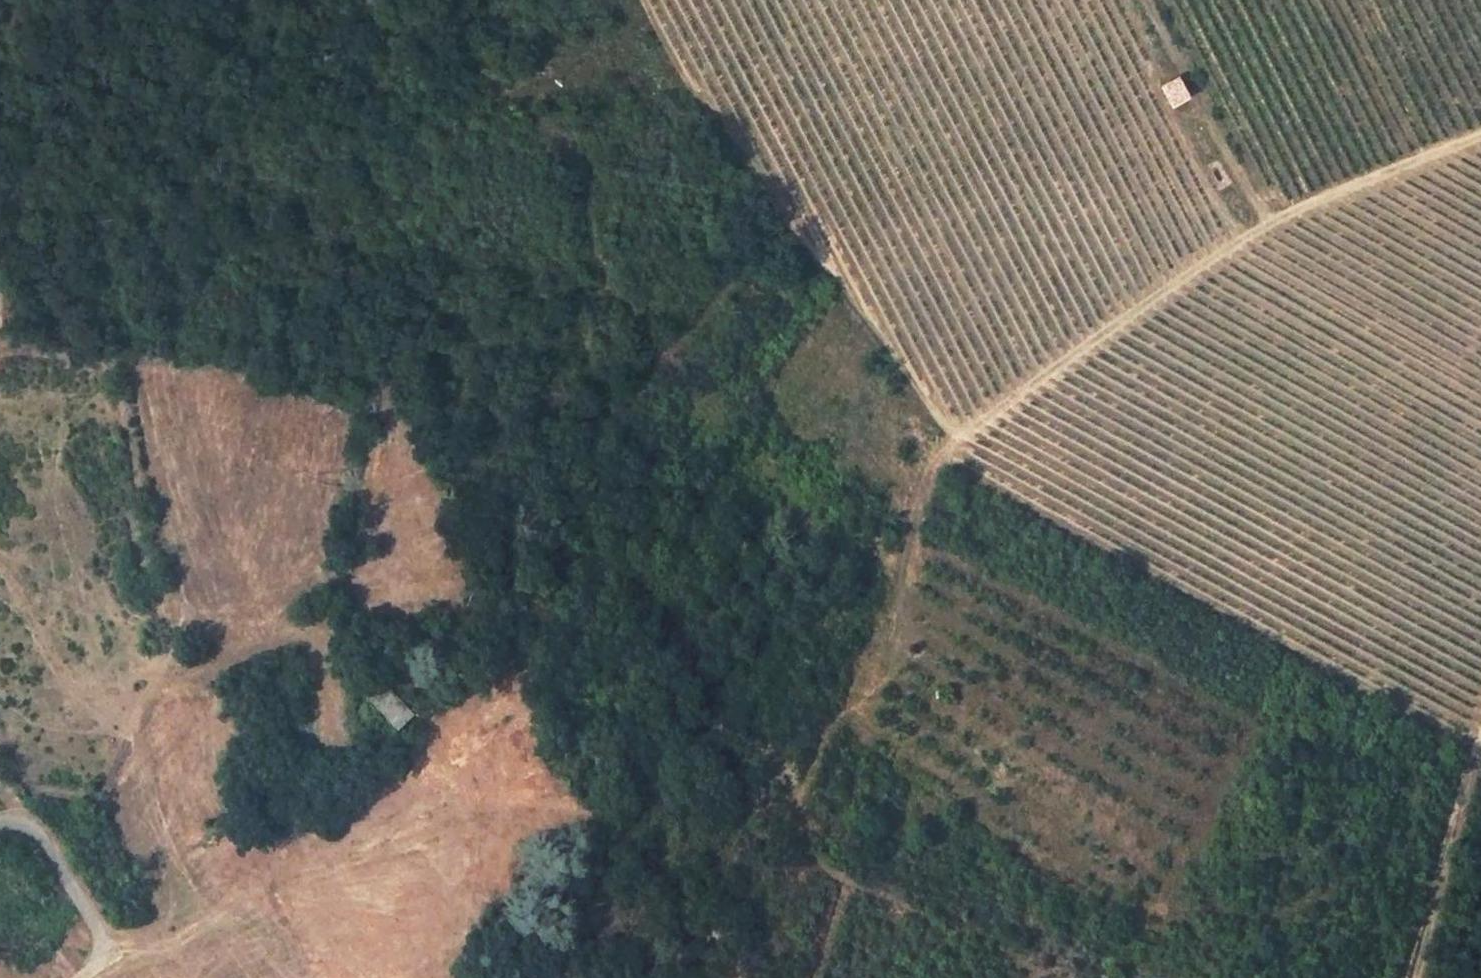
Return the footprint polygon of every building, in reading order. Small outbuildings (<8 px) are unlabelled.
[(1162,86),(1172,105),(1187,97),(1176,77),(1162,86)] [(391,732),(409,715),(381,686),(363,703),(391,732)] [(349,718),(356,729),(370,717),(363,708),(349,718)]
